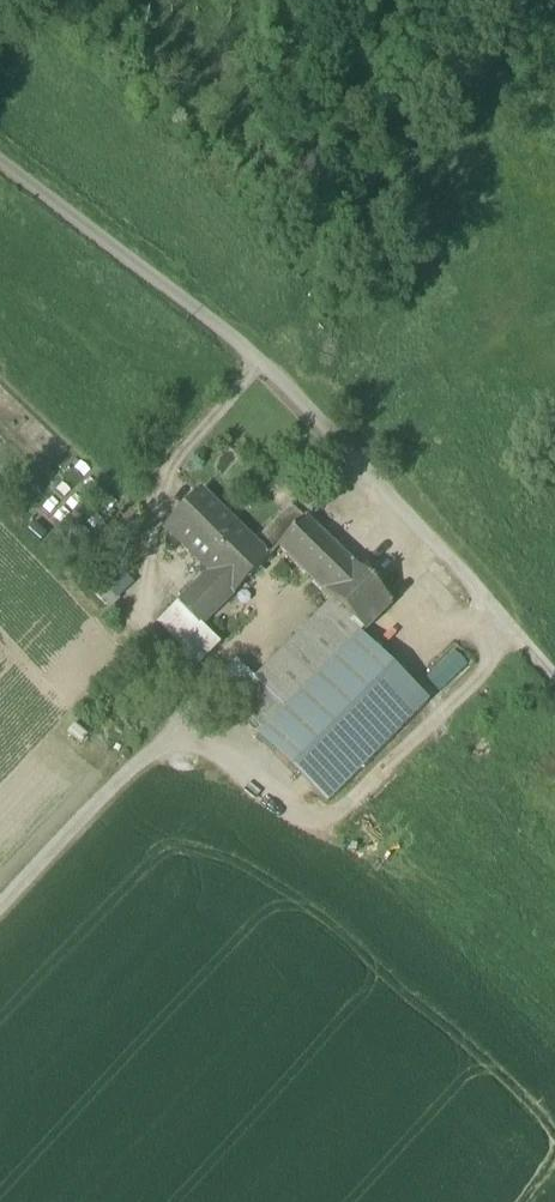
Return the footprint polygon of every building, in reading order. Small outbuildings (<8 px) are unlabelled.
[(209,573),(233,598),(272,559),(268,556),(252,540),(203,491),(164,530),(209,573)] [(268,556),(276,549),(305,520),(289,504),(252,540),(268,556)] [(391,606),(305,520),(276,549),(331,603),(362,635),(391,606)] [(159,625),(198,666),(219,645),(203,629),(233,598),(209,573),(159,625)] [(86,587),(111,610),(120,600),(96,576),(86,587)] [(331,603),(254,680),(285,712),(360,637),(362,635),(331,603)] [(360,637),(285,712),(263,734),(259,737),(326,803),(427,703),(360,637)] [(452,653),(424,675),(438,693),(466,671),(452,653)] [(216,685),(263,734),(285,712),(254,680),(238,664),(216,685)]
